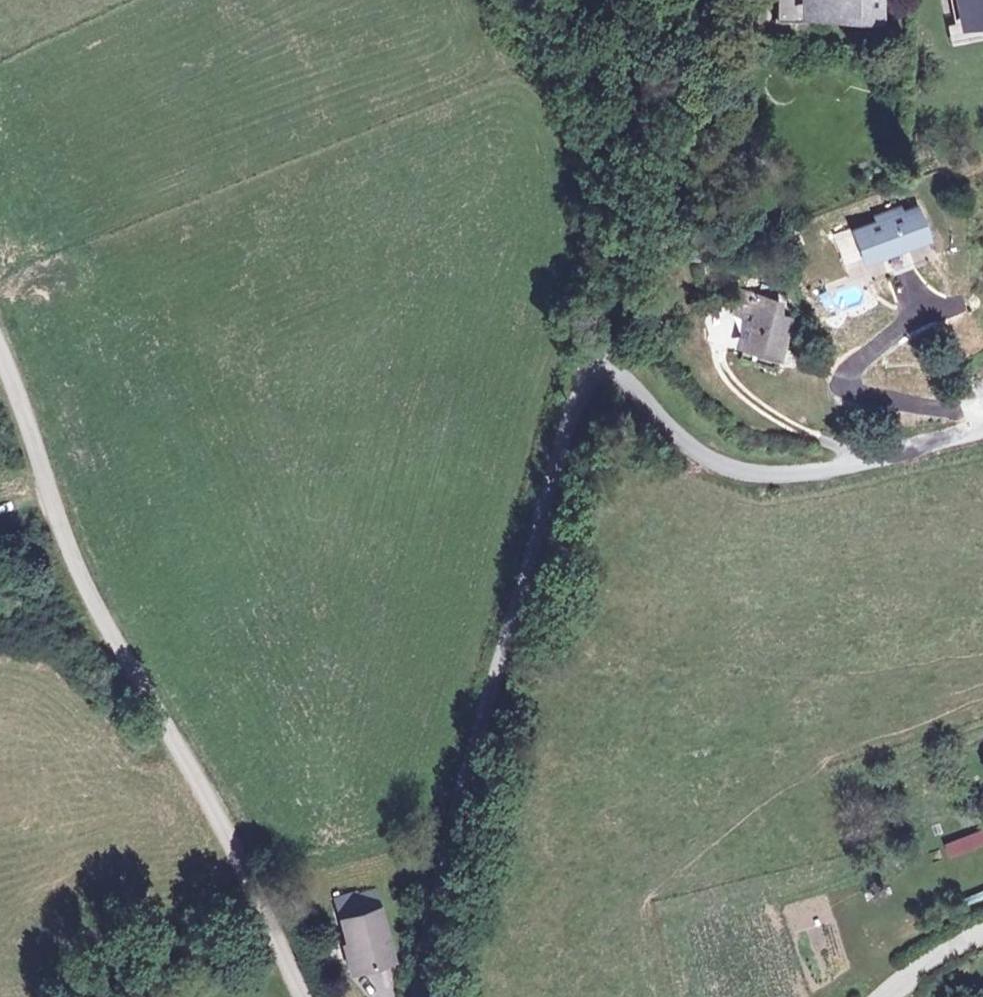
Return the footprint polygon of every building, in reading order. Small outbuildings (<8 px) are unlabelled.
[(879,38),(880,13),(871,13),(871,0),(775,0),(773,24),(765,24),(765,31),(879,38)] [(954,33),(946,34),(950,53),(982,48),(982,30),(962,35),(955,0),(947,0),(954,33)] [(962,35),(982,30),(982,0),(955,0),(962,35)] [(870,221),(872,228),(849,236),(859,265),(923,243),(913,214),(898,219),(895,212),(870,221)] [(835,291),(836,309),(862,307),(861,289),(835,291)] [(766,316),(769,304),(738,297),(733,319),(755,324),(757,314),(766,316)] [(755,324),(749,351),(777,357),(786,321),(776,319),(779,306),(769,304),(766,316),(757,314),(755,324)] [(777,357),(749,351),(746,363),(774,369),(777,357)] [(942,848),(945,856),(982,842),(982,832),(942,848)] [(353,880),(332,886),(353,957),(391,946),(370,878),(354,884),(353,880)]
